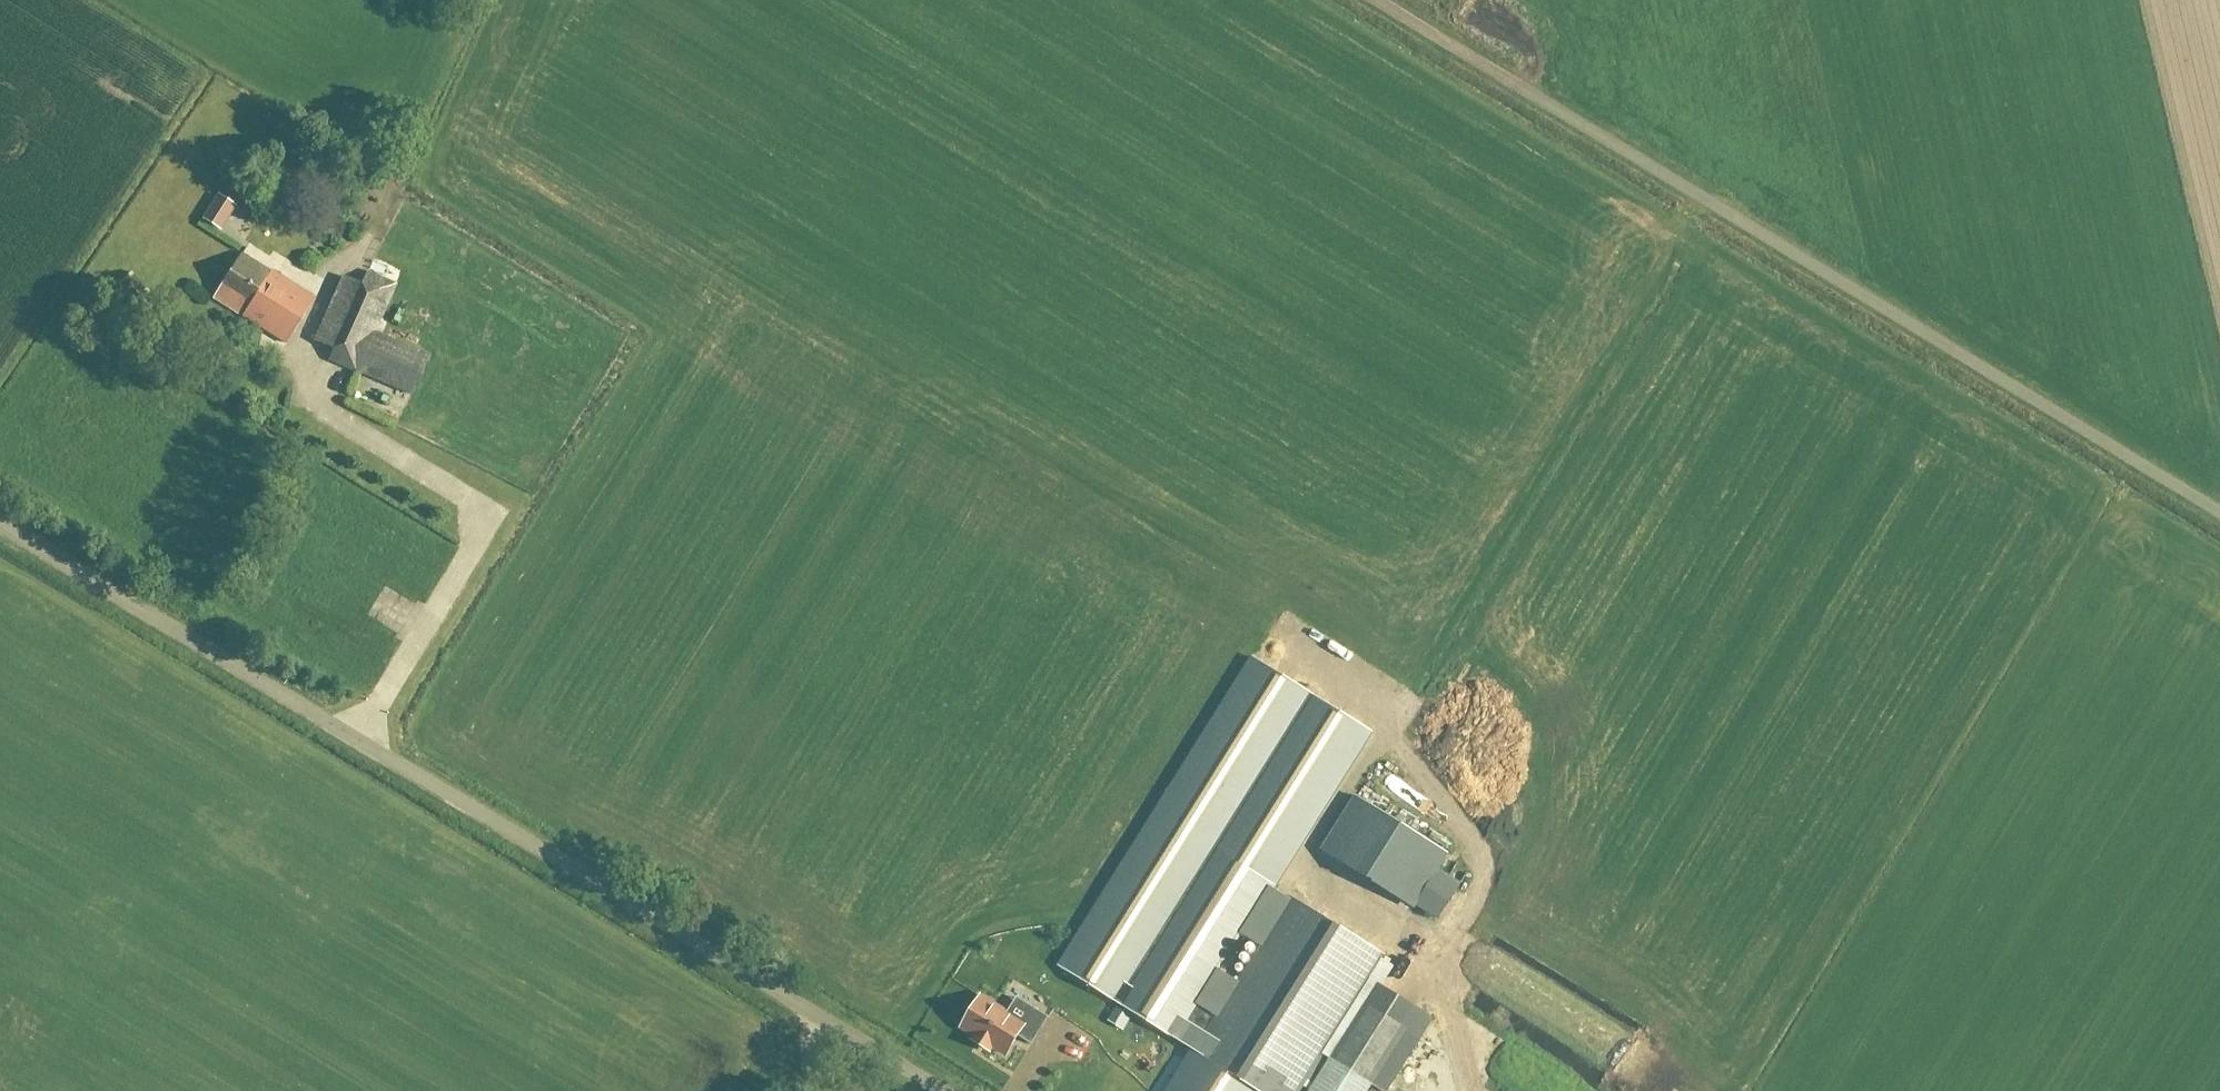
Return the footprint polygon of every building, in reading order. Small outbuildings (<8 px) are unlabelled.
[(213,299),(285,345),(314,300),(270,272),(268,274),(240,256),(213,299)] [(410,396),(427,357),(374,334),(395,285),(366,273),(327,362),(356,374),(357,373),(410,396)] [(1060,970),(1192,1052),(1167,1090),(1301,1090),(1303,1088),(1307,1090),(1367,1090),(1370,1086),(1331,1062),(1322,1057),(1382,962),(1384,958),(1291,899),(1290,901),(1215,1020),(1197,1008),(1271,889),(1272,887),(1369,733),(1255,661),(1060,970)] [(1446,925),(1455,905),(1428,893),(1419,912),(1446,925)] [(976,1003),(957,1033),(1001,1060),(1013,1042),(1027,1050),(1041,1028),(1026,1018),(1019,1029),(976,1003)]
